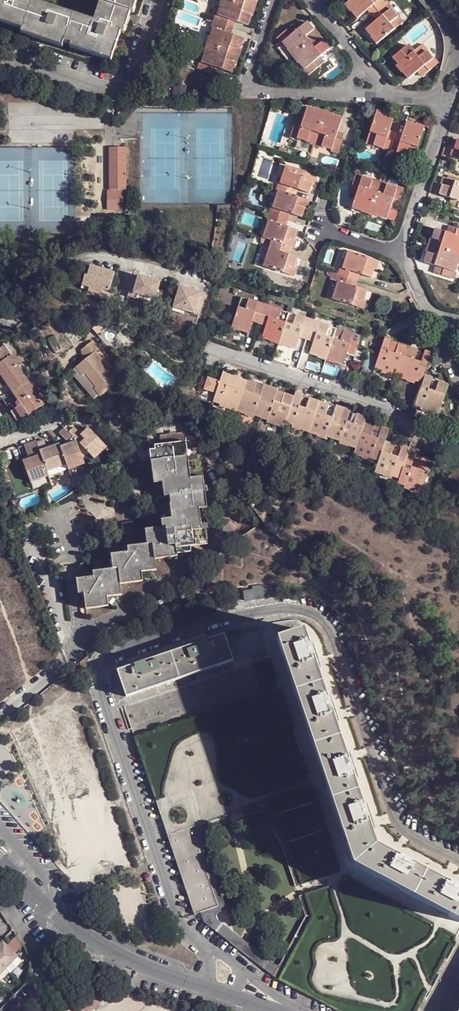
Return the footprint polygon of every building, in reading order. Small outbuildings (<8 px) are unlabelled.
[(103,0),(99,0),(94,18),(39,0),(0,0),(0,17),(23,25),(22,28),(64,41),(64,39),(72,41),(113,55),(121,29),(128,8),(103,0)] [(128,8),(130,8),(133,0),(103,0),(128,8)] [(237,0),(220,0),(216,12),(215,11),(212,18),(230,24),(232,17),(236,19),(248,23),(252,11),(250,11),(252,5),(237,0)] [(347,0),(344,2),(350,10),(351,9),(353,7),(347,0)] [(353,7),(351,9),(356,15),(367,6),(370,4),(375,10),(387,0),(347,0),(353,7)] [(379,15),(376,17),(365,26),(372,34),(374,32),(379,38),(402,20),(398,15),(399,14),(392,4),(393,3),(390,0),(387,0),(375,10),(379,15)] [(128,8),(121,29),(124,30),(131,10),(130,8),(128,8)] [(0,17),(0,20),(22,28),(23,25),(0,17)] [(210,24),(213,25),(210,34),(207,42),(237,52),(239,45),(241,46),(245,36),(232,31),(228,30),(230,24),(212,18),(210,24)] [(297,52),(319,34),(313,27),(314,27),(308,19),(299,27),(296,30),(291,24),(279,35),(283,39),(284,39),(290,46),(292,45),(297,52)] [(64,41),(22,28),(20,31),(63,44),(64,41)] [(374,32),(372,34),(371,34),(376,41),(379,38),(374,32)] [(319,34),(297,52),(301,58),(300,59),(310,70),(322,60),(318,55),(320,53),(330,45),(324,38),(323,39),(319,34)] [(113,55),(72,41),(70,45),(112,58),(113,55)] [(237,52),(207,42),(205,49),(201,59),(199,59),(197,66),(214,72),(217,65),(221,67),(233,71),(236,60),(234,59),(237,52)] [(427,52),(429,51),(430,50),(424,42),(421,45),(427,52)] [(396,55),(401,61),(407,68),(405,70),(411,77),(420,69),(423,67),(427,70),(439,60),(435,56),(434,57),(429,51),(427,52),(421,45),(414,50),(409,44),(396,55)] [(407,68),(401,61),(398,64),(404,71),(405,70),(407,68)] [(317,139),(326,113),(318,111),(319,109),(308,105),(305,116),(303,120),(297,118),(291,133),(298,136),(299,135),(309,138),(310,137),(317,139)] [(390,152),(396,134),(389,132),(390,128),(395,115),(385,112),(385,113),(377,110),(367,141),(374,143),(374,145),(384,148),(384,150),(390,152)] [(326,113),(317,139),(323,142),(323,143),(333,147),(339,150),(344,134),(338,132),(339,128),(343,117),(333,114),(332,116),(326,113)] [(396,134),(390,152),(396,154),(397,153),(408,156),(409,154),(415,156),(424,127),(418,124),(418,123),(408,119),(403,133),(402,136),(396,134)] [(128,146),(115,146),(115,189),(128,188),(128,146)] [(274,179),(273,184),(286,189),(289,184),(294,185),(304,189),(306,180),(309,171),(281,162),(275,179),(274,179)] [(371,210),(380,185),(372,182),(373,180),(363,177),(363,175),(356,172),(351,187),(358,190),(357,194),(353,206),(363,210),(363,207),(371,210)] [(458,208),(458,181),(450,178),(447,187),(444,186),(441,194),(452,198),(456,200),(453,206),(458,208)] [(286,189),(273,184),(272,186),(278,188),(272,205),(270,204),(269,210),(283,214),(284,209),(290,211),(300,214),(303,204),(306,195),(292,191),(286,189)] [(380,185),(371,210),(378,212),(377,214),(386,217),(391,204),(392,201),(399,203),(404,188),(397,186),(397,188),(387,185),(387,187),(380,185)] [(283,214),(269,210),(266,218),(268,219),(262,234),(291,243),(293,236),(296,229),(285,225),(280,223),(283,214)] [(280,223),(285,225),(288,216),(283,214),(280,223)] [(456,228),(454,234),(450,232),(440,229),(436,239),(438,240),(436,247),(458,254),(458,229),(456,228)] [(291,243),(262,234),(262,236),(271,239),(263,265),(289,272),(292,264),(294,256),(285,253),(288,244),(290,245),(291,243)] [(436,247),(434,253),(432,253),(429,261),(440,265),(444,266),(441,273),(457,278),(458,271),(458,270),(458,267),(458,254),(436,247)] [(343,263),(340,271),(359,278),(362,270),(372,273),(377,258),(350,249),(345,264),(343,263)] [(116,272),(92,265),(90,275),(87,275),(84,284),(91,287),(91,290),(103,294),(105,288),(111,290),(116,272)] [(359,278),(340,271),(337,279),(340,280),(334,297),(361,306),(367,289),(357,285),(359,278)] [(163,281),(141,274),(139,280),(135,279),(130,295),(139,297),(140,293),(157,298),(163,281)] [(204,291),(180,284),(173,309),(183,311),(184,308),(198,312),(204,291)] [(109,299),(111,290),(105,288),(103,294),(91,290),(89,294),(109,299)] [(157,298),(140,293),(139,297),(156,302),(157,298)] [(260,319),(265,305),(241,297),(231,324),(240,327),(239,329),(248,332),(252,320),(253,317),(260,319)] [(265,305),(260,319),(267,321),(265,325),(261,336),(271,339),(271,337),(280,340),(289,313),(265,305)] [(289,313),(280,340),(287,342),(286,344),(295,347),(299,336),(300,332),(308,335),(312,321),(289,313)] [(312,321),(308,335),(314,337),(313,341),(309,352),(318,355),(319,353),(327,355),(336,328),(312,321)] [(336,328),(327,355),(335,358),(335,359),(344,363),(348,352),(349,349),(355,351),(359,336),(336,328)] [(410,346),(391,340),(392,338),(384,335),(378,352),(375,364),(384,367),(392,370),(400,372),(410,346)] [(88,357),(77,367),(83,375),(86,372),(97,386),(95,388),(102,395),(121,380),(97,350),(101,347),(95,339),(82,349),(88,357)] [(14,391),(29,381),(5,346),(0,349),(0,370),(14,391)] [(410,346),(400,372),(409,375),(416,377),(423,380),(426,372),(432,354),(432,351),(425,348),(424,351),(410,346)] [(247,381),(230,375),(231,373),(224,371),(214,400),(222,403),(230,405),(230,406),(237,409),(247,381)] [(448,382),(432,377),(433,375),(426,372),(423,380),(416,400),(423,403),(431,405),(431,408),(439,410),(448,382)] [(29,381),(14,391),(2,396),(18,420),(28,415),(45,404),(29,381)] [(247,381),(237,409),(247,412),(247,411),(254,413),(262,416),(272,387),(264,384),(263,386),(247,381)] [(295,397),(278,391),(278,389),(272,387),(262,416),(268,418),(268,417),(276,420),(275,422),(285,426),(287,421),(295,397)] [(320,401),(303,395),(303,394),(297,391),(295,397),(287,421),(293,423),(293,422),(301,425),(301,427),(310,430),(320,401)] [(320,401),(310,430),(318,432),(318,430),(326,433),(333,436),(343,406),(337,404),(336,406),(320,401)] [(343,406),(333,436),(340,438),(348,441),(347,442),(357,445),(365,422),(367,416),(351,411),(351,409),(343,406)] [(365,422),(357,445),(355,451),(364,454),(365,451),(373,454),(380,456),(386,441),(390,429),(381,426),(381,427),(365,422)] [(70,443),(61,446),(67,465),(69,471),(85,465),(83,459),(79,446),(82,444),(90,453),(95,458),(108,446),(89,427),(82,435),(75,427),(70,432),(66,427),(61,433),(70,443)] [(161,483),(192,478),(189,457),(187,458),(186,451),(188,450),(185,433),(161,436),(162,445),(156,446),(161,483)] [(30,458),(24,460),(31,481),(48,475),(47,472),(67,465),(61,446),(61,444),(48,448),(45,440),(37,442),(37,441),(25,445),(30,458)] [(402,475),(410,451),(411,447),(403,444),(402,446),(386,441),(380,456),(376,469),(385,471),(386,470),(394,473),(402,475)] [(82,444),(79,446),(83,459),(90,453),(82,444)] [(161,483),(156,446),(150,447),(155,484),(161,483)] [(416,455),(417,453),(410,451),(402,475),(400,480),(407,483),(415,485),(414,488),(423,491),(432,460),(416,455)] [(48,475),(31,481),(34,489),(51,483),(48,475)] [(192,478),(161,483),(155,484),(161,519),(203,514),(202,507),(209,506),(207,492),(202,492),(202,488),(206,488),(205,476),(192,478)] [(203,514),(161,519),(162,526),(153,528),(156,542),(158,558),(173,556),(172,552),(180,551),(179,546),(192,544),(209,542),(208,527),(204,528),(203,514)] [(158,558),(156,542),(150,543),(142,544),(143,550),(131,552),(119,553),(121,566),(124,583),(145,580),(144,577),(144,574),(144,571),(146,571),(150,570),(160,568),(158,558)] [(143,550),(142,544),(131,545),(131,552),(143,550)] [(124,583),(121,566),(116,567),(106,569),(107,575),(96,577),(84,578),(87,593),(89,608),(111,604),(111,601),(110,598),(110,595),(113,595),(116,594),(125,593),(124,583)] [(244,593),(246,602),(255,601),(253,591),(244,593)] [(64,630),(58,633),(63,645),(67,637),(64,630)] [(283,655),(354,868),(458,922),(458,887),(458,889),(441,880),(416,868),(419,863),(411,859),(408,864),(392,855),(379,849),(373,830),(367,812),(372,810),(369,803),(364,804),(355,779),(360,776),(357,768),(353,770),(347,752),(336,723),(330,704),(334,703),(332,695),(327,697),(318,671),(312,653),(316,651),(314,643),(309,644),(305,632),(279,641),(283,655)] [(234,662),(226,636),(212,640),(211,637),(207,638),(208,641),(135,665),(135,662),(130,663),(131,667),(117,671),(127,698),(234,662)] [(135,662),(135,665),(208,641),(207,638),(135,662)] [(318,671),(322,669),(316,651),(312,653),(318,671)] [(458,934),(458,922),(354,868),(283,655),(253,665),(263,695),(135,739),(194,914),(217,905),(206,870),(201,824),(263,801),(288,840),(314,918),(278,979),(339,1010),(417,1010),(458,934)] [(336,723),(340,721),(334,703),(330,704),(336,723)] [(351,751),(347,752),(353,770),(357,768),(351,751)] [(288,840),(263,801),(201,824),(206,870),(217,905),(194,914),(203,922),(278,979),(314,918),(288,840)] [(372,810),(367,812),(373,830),(378,828),(372,810)] [(394,850),(392,855),(408,864),(411,859),(394,850)] [(441,880),(458,889),(458,887),(458,884),(444,876),(441,880)] [(7,969),(8,970),(20,958),(8,945),(4,950),(2,948),(0,950),(0,976),(7,969)] [(71,1005),(76,1010),(85,1010),(104,994),(95,984),(71,1005)] [(106,996),(104,994),(85,1010),(90,1010),(106,996)]
